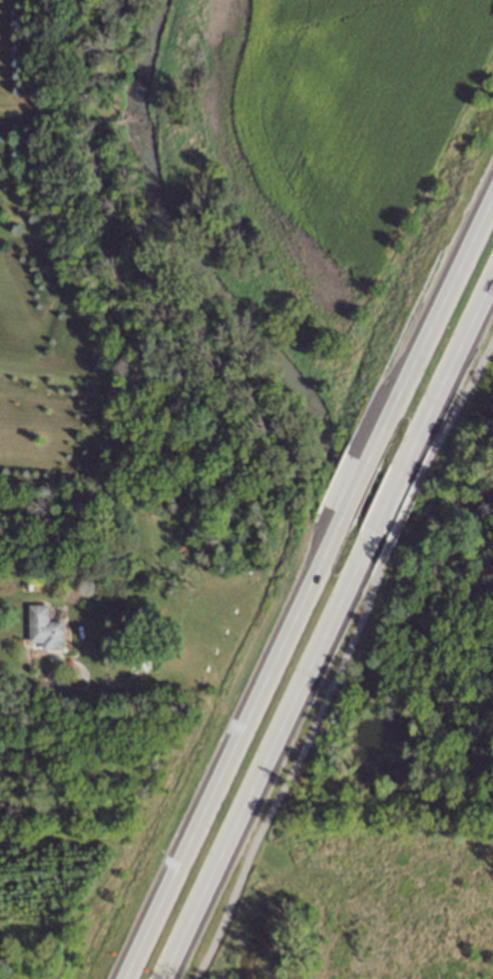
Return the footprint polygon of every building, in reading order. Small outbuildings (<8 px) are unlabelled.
[(40,649),(40,641),(27,642),(26,604),(45,604),(46,620),(60,620),(61,648),(40,649)] [(138,674),(129,674),(128,663),(138,663),(138,674)]
